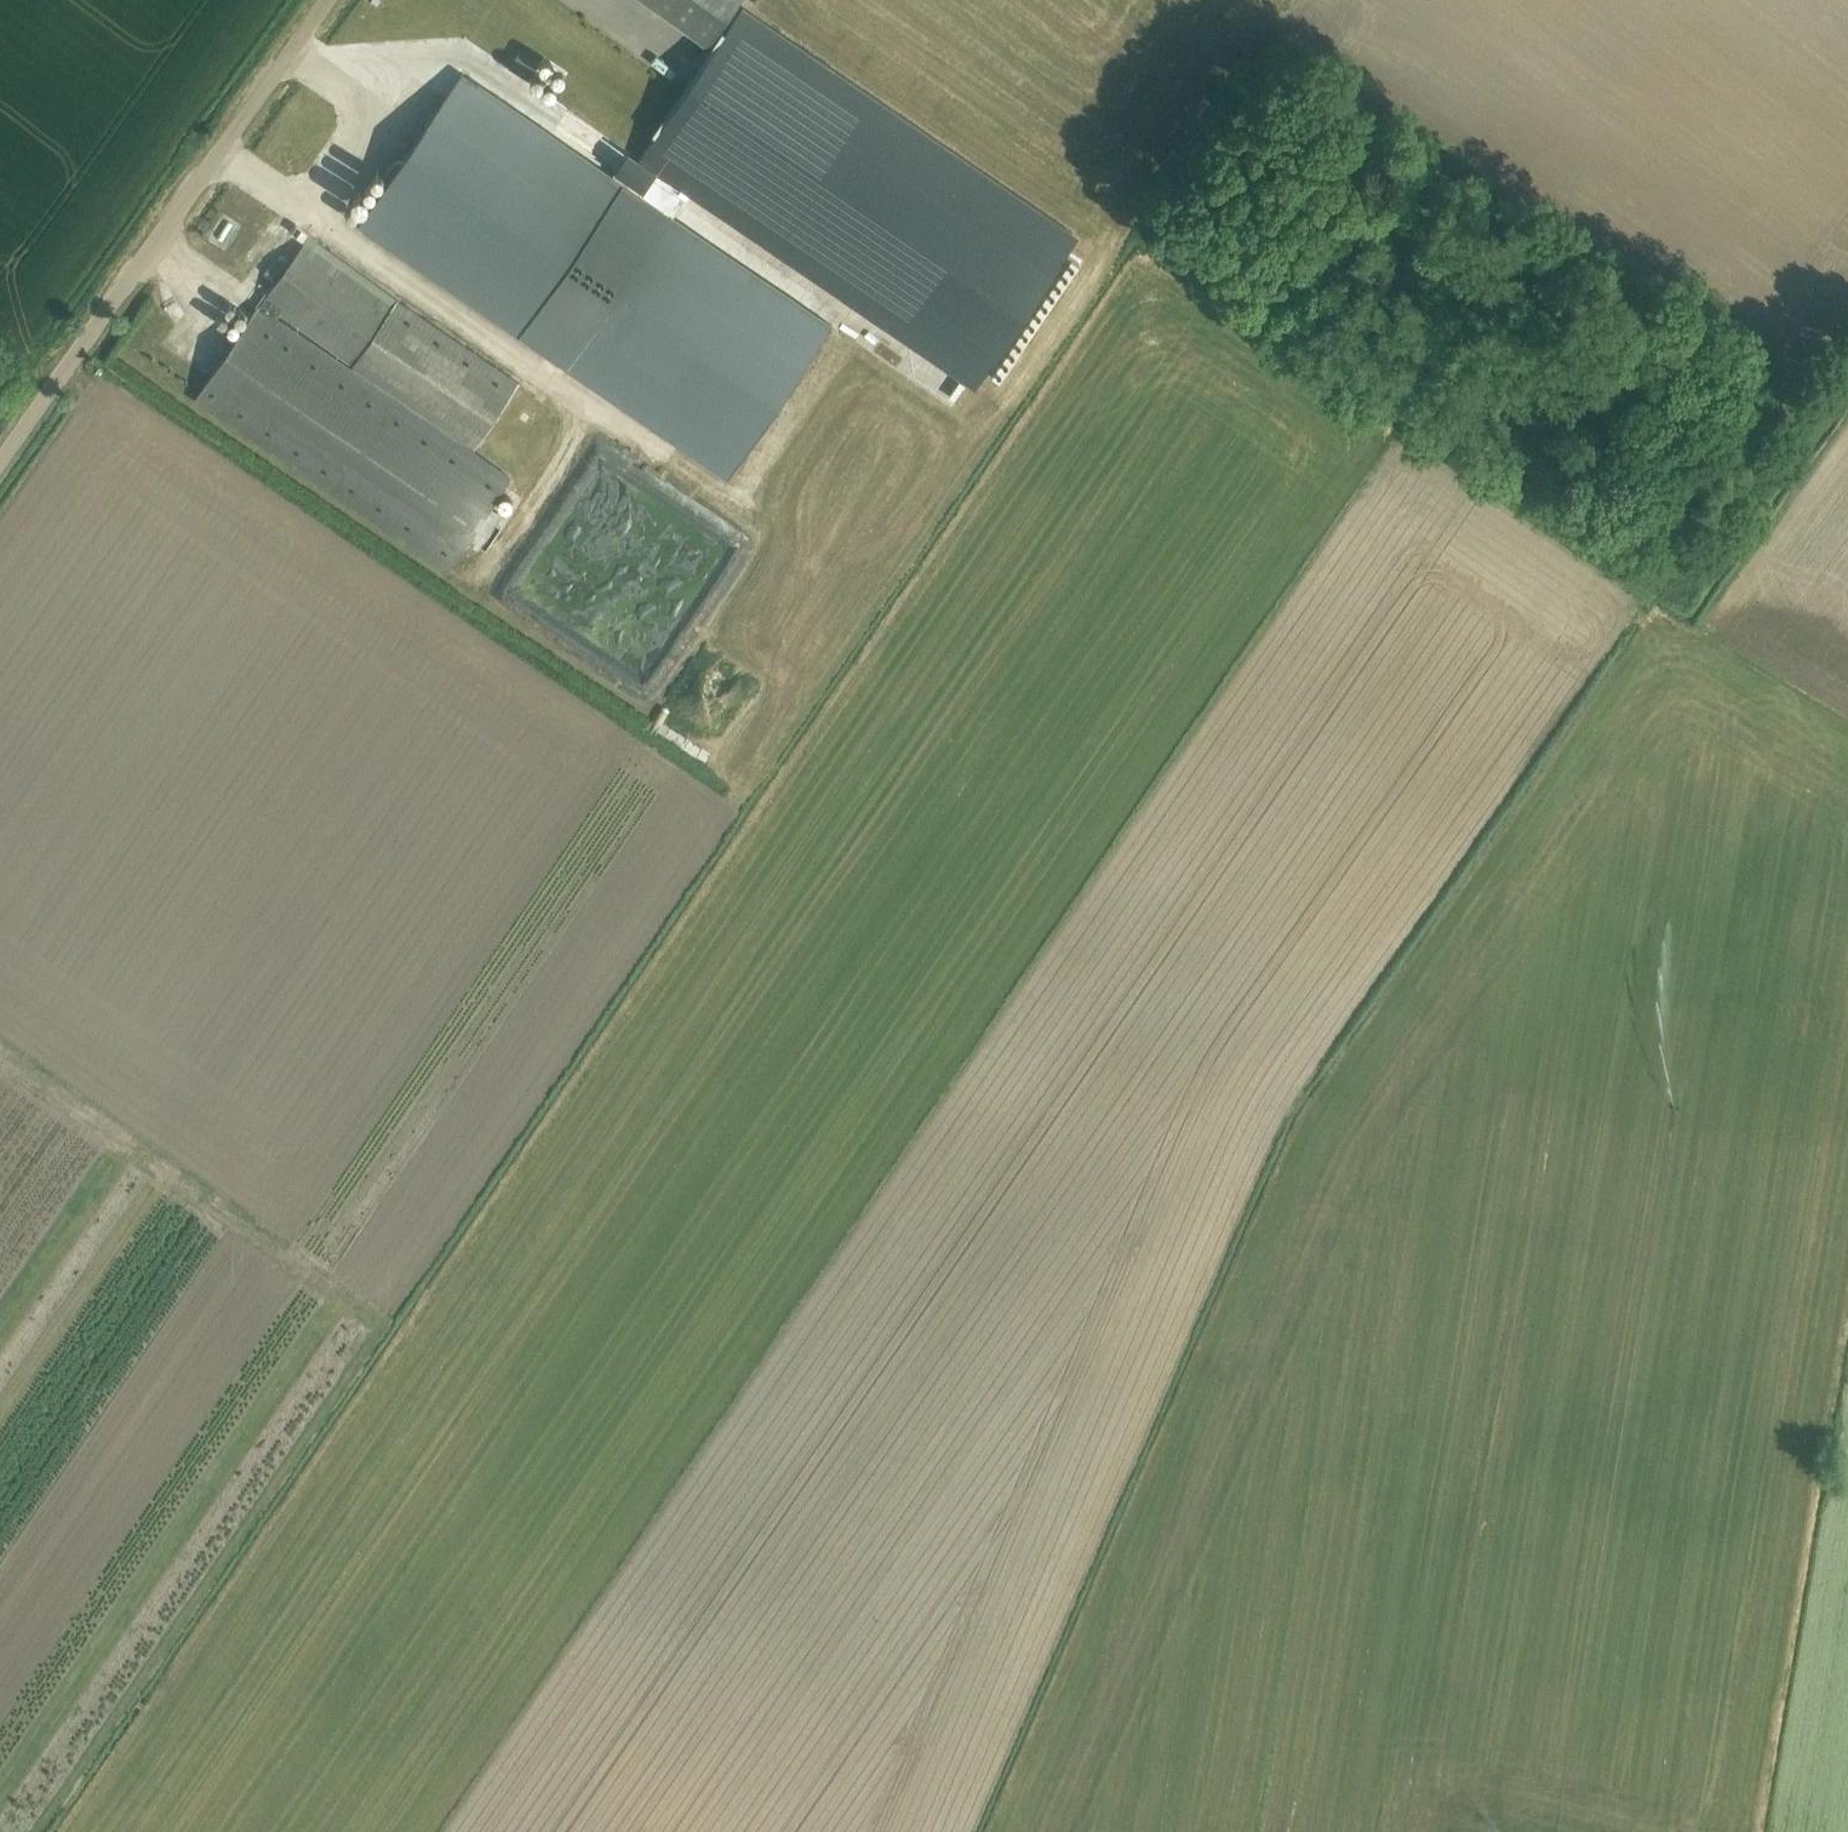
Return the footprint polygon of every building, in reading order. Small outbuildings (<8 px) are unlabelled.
[(708,44),(740,0),(647,0),(708,44)] [(744,9),(641,158),(657,169),(659,170),(975,386),(985,371),(1000,381),(1083,259),(1067,249),(1077,235),(744,9)] [(832,324),(462,72),(358,224),(728,476),(832,324)] [(304,242),(195,397),(447,570),(471,534),(486,544),(502,521),(487,511),(510,478),(276,317),(281,310),(476,446),(519,382),(400,301),(297,223),(292,231),(304,242)]
